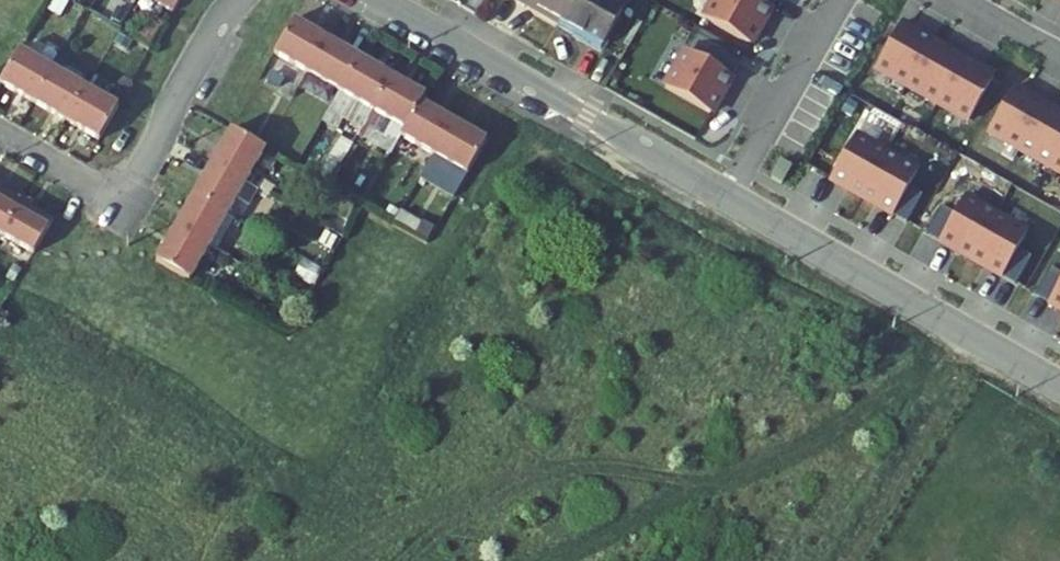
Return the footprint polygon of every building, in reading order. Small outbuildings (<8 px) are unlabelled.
[(172,14),(179,0),(147,0),(172,14)] [(561,27),(577,0),(524,0),(521,4),(561,27)] [(615,0),(577,0),(561,27),(609,54),(633,11),(615,0)] [(708,12),(753,38),(774,1),(772,0),(715,0),(708,12)] [(330,42),(294,21),(277,49),(314,70),(330,42)] [(900,24),(876,68),(969,121),(994,77),(900,24)] [(400,132),(466,169),(484,138),(418,101),(422,93),(330,42),(314,70),(405,123),(400,132)] [(689,44),(669,81),(714,107),(735,70),(689,44)] [(36,99),(51,73),(23,57),(7,84),(36,99)] [(107,139),(123,112),(51,73),(36,99),(107,139)] [(988,131),(1059,172),(1059,114),(1013,87),(988,131)] [(196,278),(267,154),(229,133),(159,257),(196,278)] [(855,137),(829,180),(892,216),(917,172),(855,137)] [(774,180),(783,185),(794,166),(784,161),(774,180)] [(51,216),(0,188),(0,233),(31,251),(51,216)] [(965,198),(940,242),(1000,276),(1025,232),(965,198)] [(1049,304),(1059,310),(1059,285),(1049,304)]
